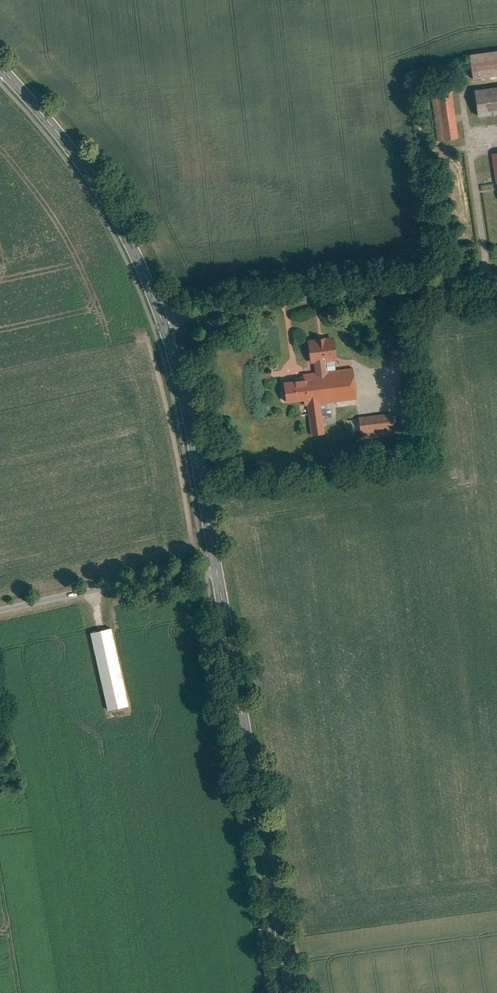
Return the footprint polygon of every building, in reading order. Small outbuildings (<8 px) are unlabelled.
[(462,77),(496,73),(496,49),(459,53),(462,77)] [(467,113),(496,109),(496,83),(463,88),(467,113)] [(420,92),(426,139),(448,136),(442,89),(420,92)] [(496,186),(496,151),(487,152),(492,185),(496,184),(496,186)] [(305,407),(307,432),(317,431),(314,402),(352,398),(349,370),(324,373),(323,361),(334,360),(332,337),(303,339),(306,365),(311,365),(312,373),(297,375),(298,377),(279,379),(282,405),(299,403),(300,408),(305,407)] [(350,429),(351,435),(384,432),(383,425),(394,424),(393,411),(338,416),(339,430),(350,429)] [(89,634),(108,713),(130,708),(111,629),(89,634)]
